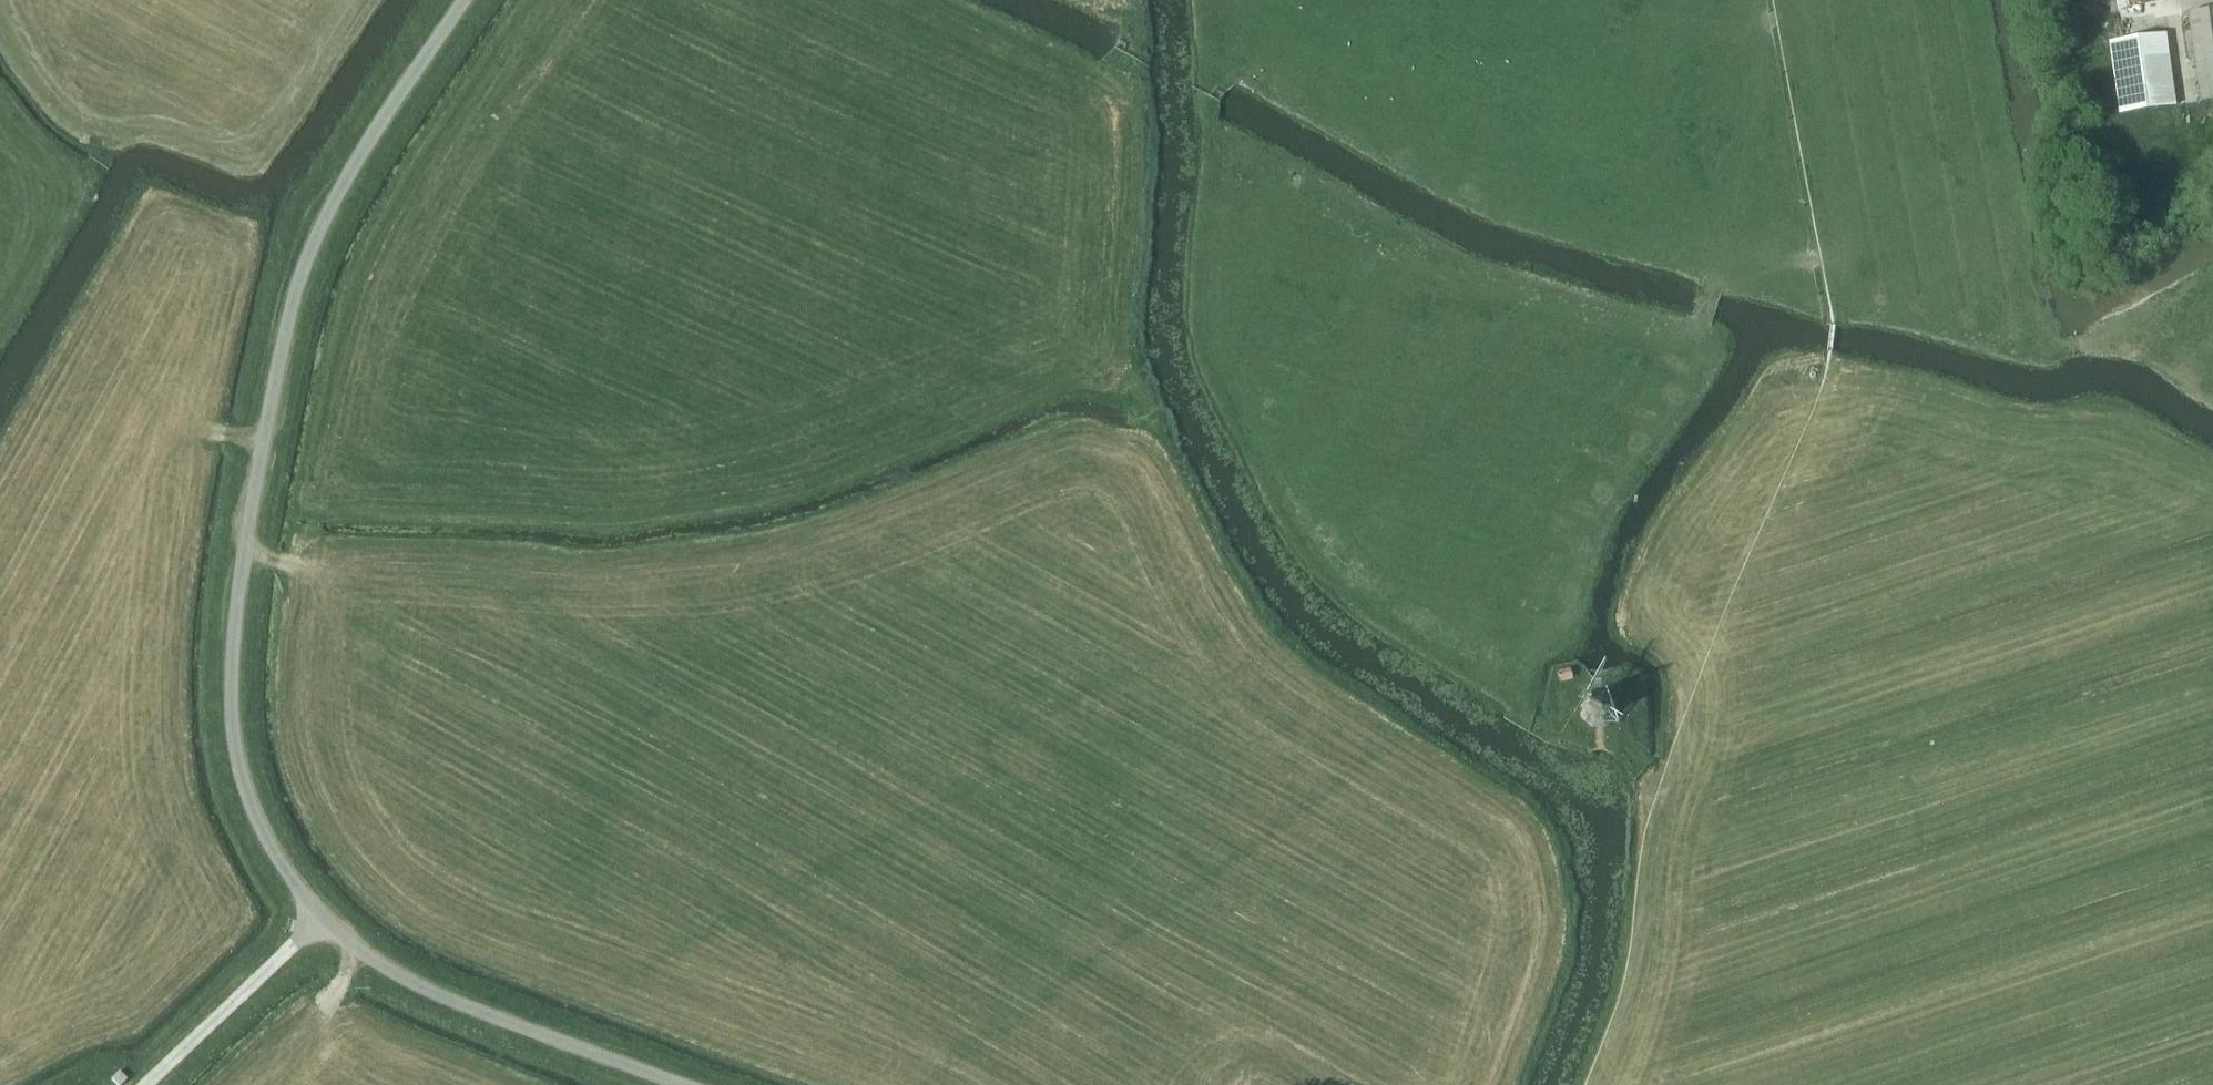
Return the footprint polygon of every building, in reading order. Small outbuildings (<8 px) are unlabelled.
[(2212,101),(2212,11),(2188,15),(2199,103),(2212,101)] [(2109,43),(2119,114),(2176,106),(2166,35),(2109,43)] [(1573,679),(1571,670),(1560,673),(1562,681),(1573,679)] [(1608,725),(1617,716),(1617,703),(1608,694),(1595,694),(1585,703),(1585,716),(1594,725),(1608,725)] [(115,1084),(121,1084),(127,1080),(119,1071),(110,1079),(115,1084)]
